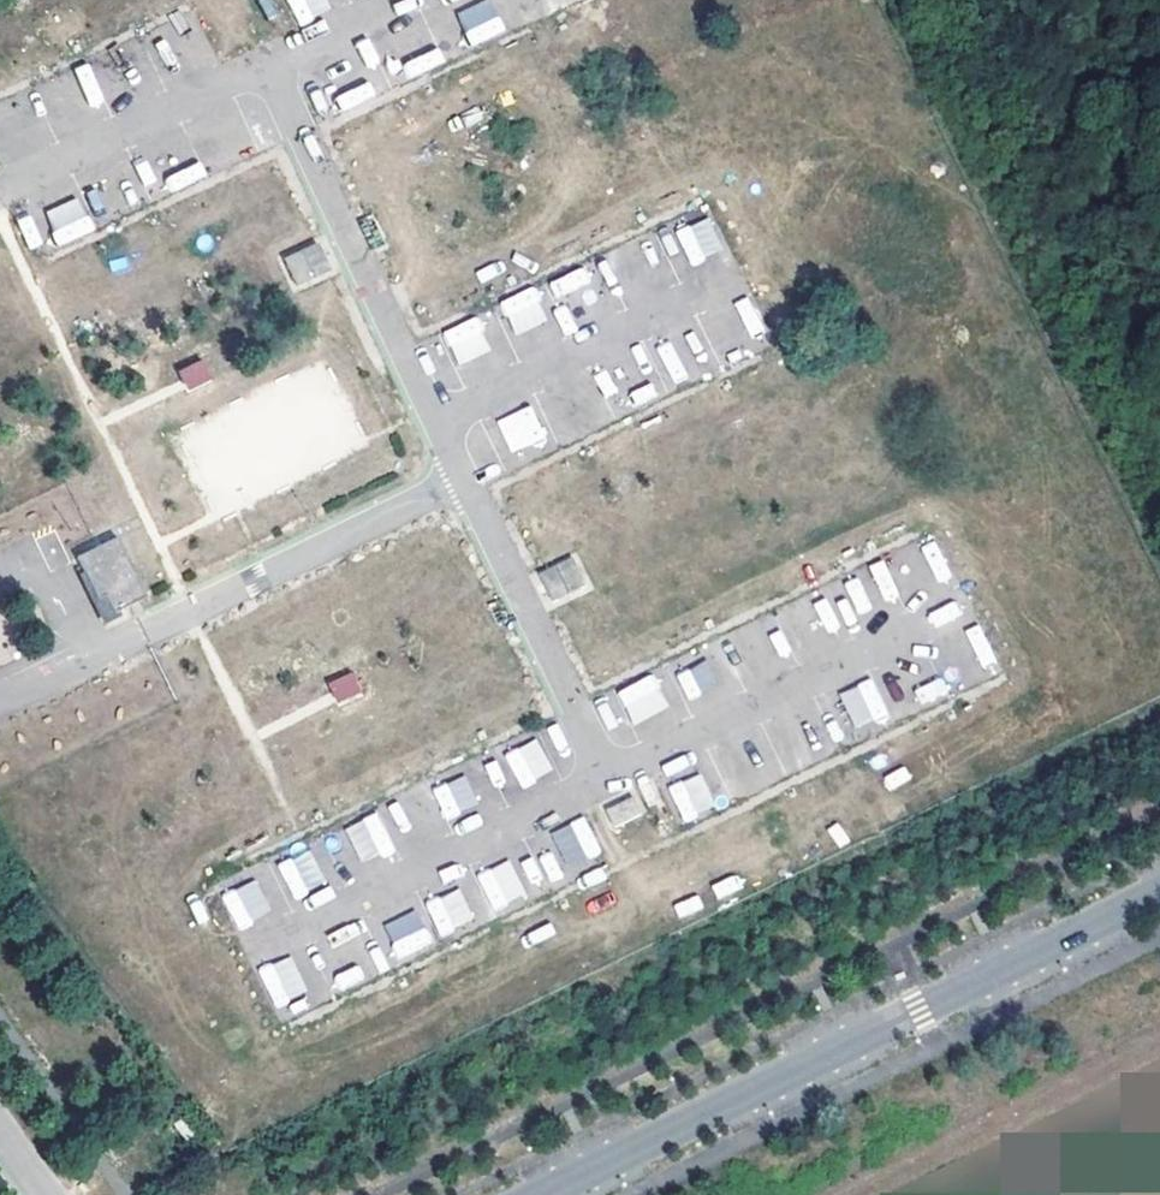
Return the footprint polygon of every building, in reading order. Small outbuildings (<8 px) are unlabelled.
[(298,24),(331,10),(326,0),(288,0),(298,24)] [(456,9),(468,45),(503,33),(491,0),(483,0),(456,9)] [(370,36),(356,41),(366,66),(379,61),(370,36)] [(408,78),(444,61),(437,46),(401,64),(408,78)] [(342,108),(375,96),(370,81),(336,94),(342,108)] [(170,189),(206,177),(201,162),(165,174),(170,189)] [(43,210),(59,245),(94,230),(79,195),(43,210)] [(30,213),(16,219),(28,248),(42,242),(30,213)] [(688,265),(723,252),(711,217),(676,229),(688,265)] [(319,241),(283,256),(296,289),(332,275),(319,241)] [(555,298),(592,282),(585,266),(548,282),(555,298)] [(513,335),(547,322),(534,287),(499,300),(513,335)] [(734,303),(751,336),(765,329),(748,296),(734,303)] [(564,305),(552,312),(565,335),(577,328),(564,305)] [(455,365),(491,352),(478,316),(443,329),(455,365)] [(188,390),(213,378),(203,358),(178,371),(188,390)] [(276,484),(366,448),(337,375),(307,375),(278,387),(320,386),(286,399),(287,445),(268,445),(258,419),(213,420),(183,431),(200,472),(200,482),(213,516),(295,483),(276,484)] [(497,416),(507,451),(544,440),(534,406),(497,416)] [(113,613),(145,598),(117,539),(97,548),(76,558),(97,600),(105,596),(113,613)] [(551,603),(590,586),(575,553),(536,571),(551,603)] [(966,630),(981,665),(995,660),(980,624),(966,630)] [(688,700),(721,683),(708,658),(675,674),(688,700)] [(336,703),(362,693),(354,670),(327,680),(336,703)] [(616,690),(633,724),(669,707),(653,673),(616,690)] [(922,704),(949,693),(941,676),(915,687),(922,704)] [(840,690),(854,729),(888,717),(874,677),(840,690)] [(520,787),(553,772),(536,737),(503,752),(520,787)] [(665,776),(696,769),(693,754),(662,761),(665,776)] [(667,787),(683,822),(716,806),(699,771),(667,787)] [(464,774),(431,788),(445,819),(478,805),(464,774)] [(636,792),(604,808),(614,827),(646,812),(636,792)] [(345,828),(363,864),(395,848),(376,812),(345,828)] [(585,815),(548,832),(567,875),(604,858),(585,815)] [(308,849),(278,865),(296,898),(326,882),(308,849)] [(555,852),(521,859),(528,892),(562,885),(555,852)] [(478,870),(490,911),(524,902),(512,861),(478,870)] [(717,899),(743,888),(737,872),(710,884),(717,899)] [(255,878),(220,894),(236,929),(272,913),(255,878)] [(459,886),(425,902),(439,935),(474,920),(459,886)] [(673,901),(678,918),(703,910),(699,894),(673,901)] [(415,910),(386,924),(401,955),(430,941),(415,910)] [(356,921),(328,933),(333,946),(361,934),(356,921)] [(259,967),(275,1006),(308,992),(292,954),(259,967)] [(335,974),(342,991),(366,980),(359,963),(335,974)] [(198,1138),(185,1119),(175,1126),(188,1145),(198,1138)]
